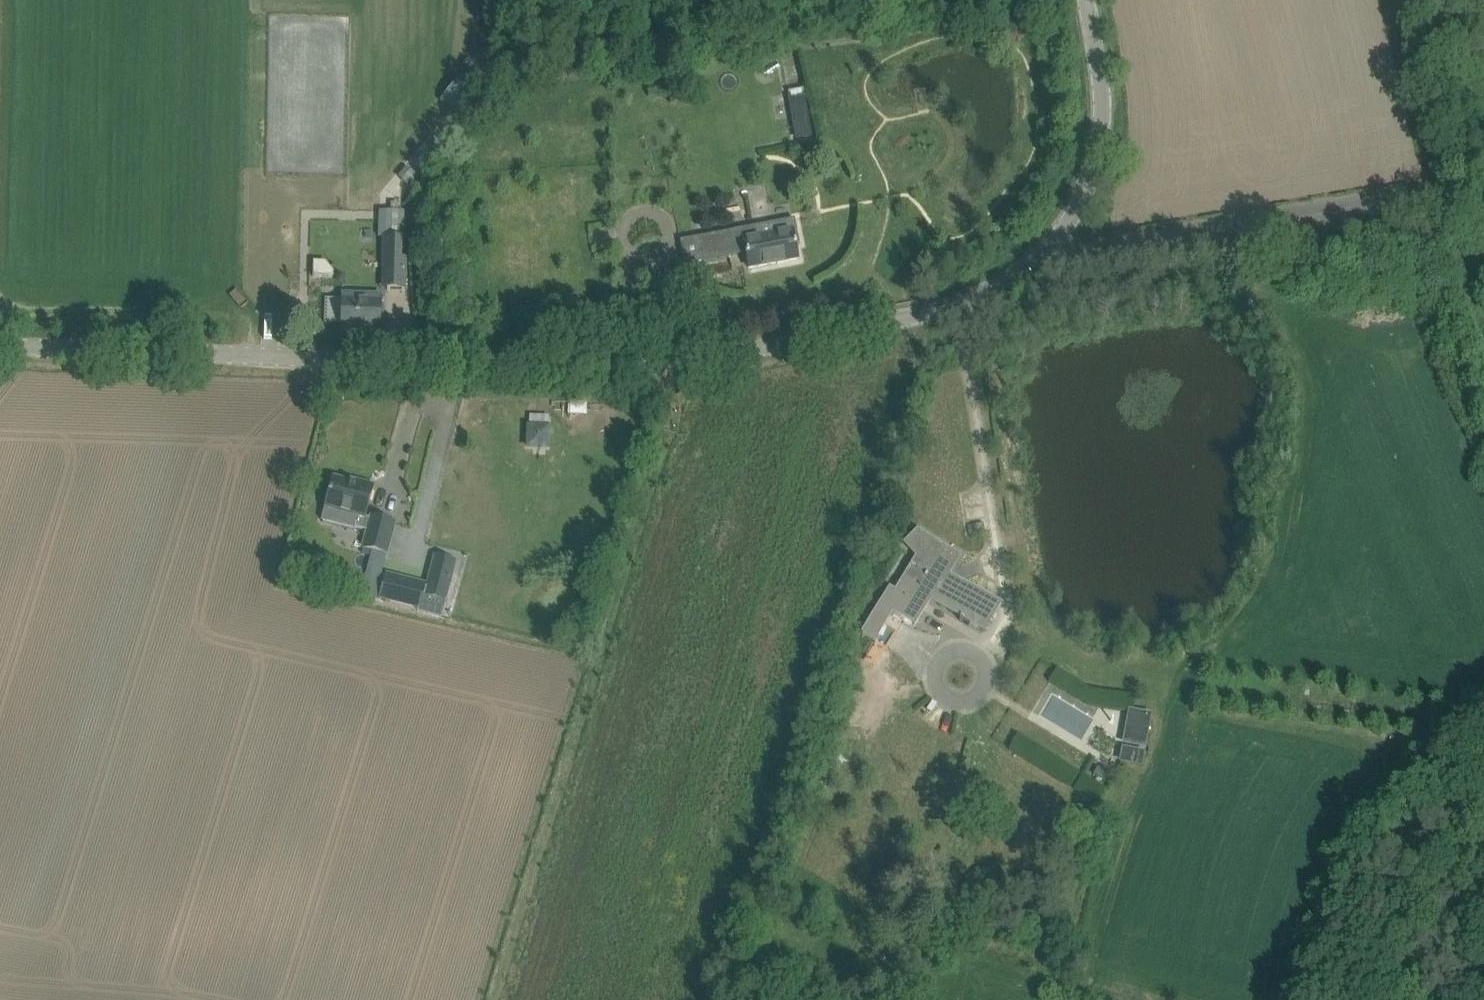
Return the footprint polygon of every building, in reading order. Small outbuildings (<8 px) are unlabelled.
[(788,96),(795,137),(809,135),(802,94),(788,96)] [(798,258),(795,245),(799,245),(793,219),(680,243),(685,268),(702,264),(702,263),(746,254),(749,268),(798,258)] [(405,288),(407,257),(402,257),(403,238),(385,236),(383,287),(405,288)] [(381,331),(382,295),(341,293),(340,329),(381,331)] [(551,449),(552,425),(527,424),(526,448),(551,449)] [(361,485),(333,478),(326,508),(358,516),(355,527),(368,530),(363,548),(386,554),(395,523),(371,517),(371,518),(365,517),(373,485),(361,482),(361,485)] [(931,600),(929,600),(932,595),(964,614),(961,619),(983,632),(999,605),(977,591),(975,594),(944,575),(956,554),(944,547),(941,551),(917,537),(920,532),(917,531),(905,542),(923,553),(914,568),(912,566),(902,583),(900,582),(895,590),(889,587),(861,634),(876,643),(879,639),(878,638),(892,614),(915,628),(931,600)] [(420,610),(427,583),(386,572),(379,599),(420,610)] [(1145,749),(1151,714),(1128,710),(1121,744),(1145,749)] [(1144,751),(1121,747),(1119,762),(1141,766),(1144,751)]
